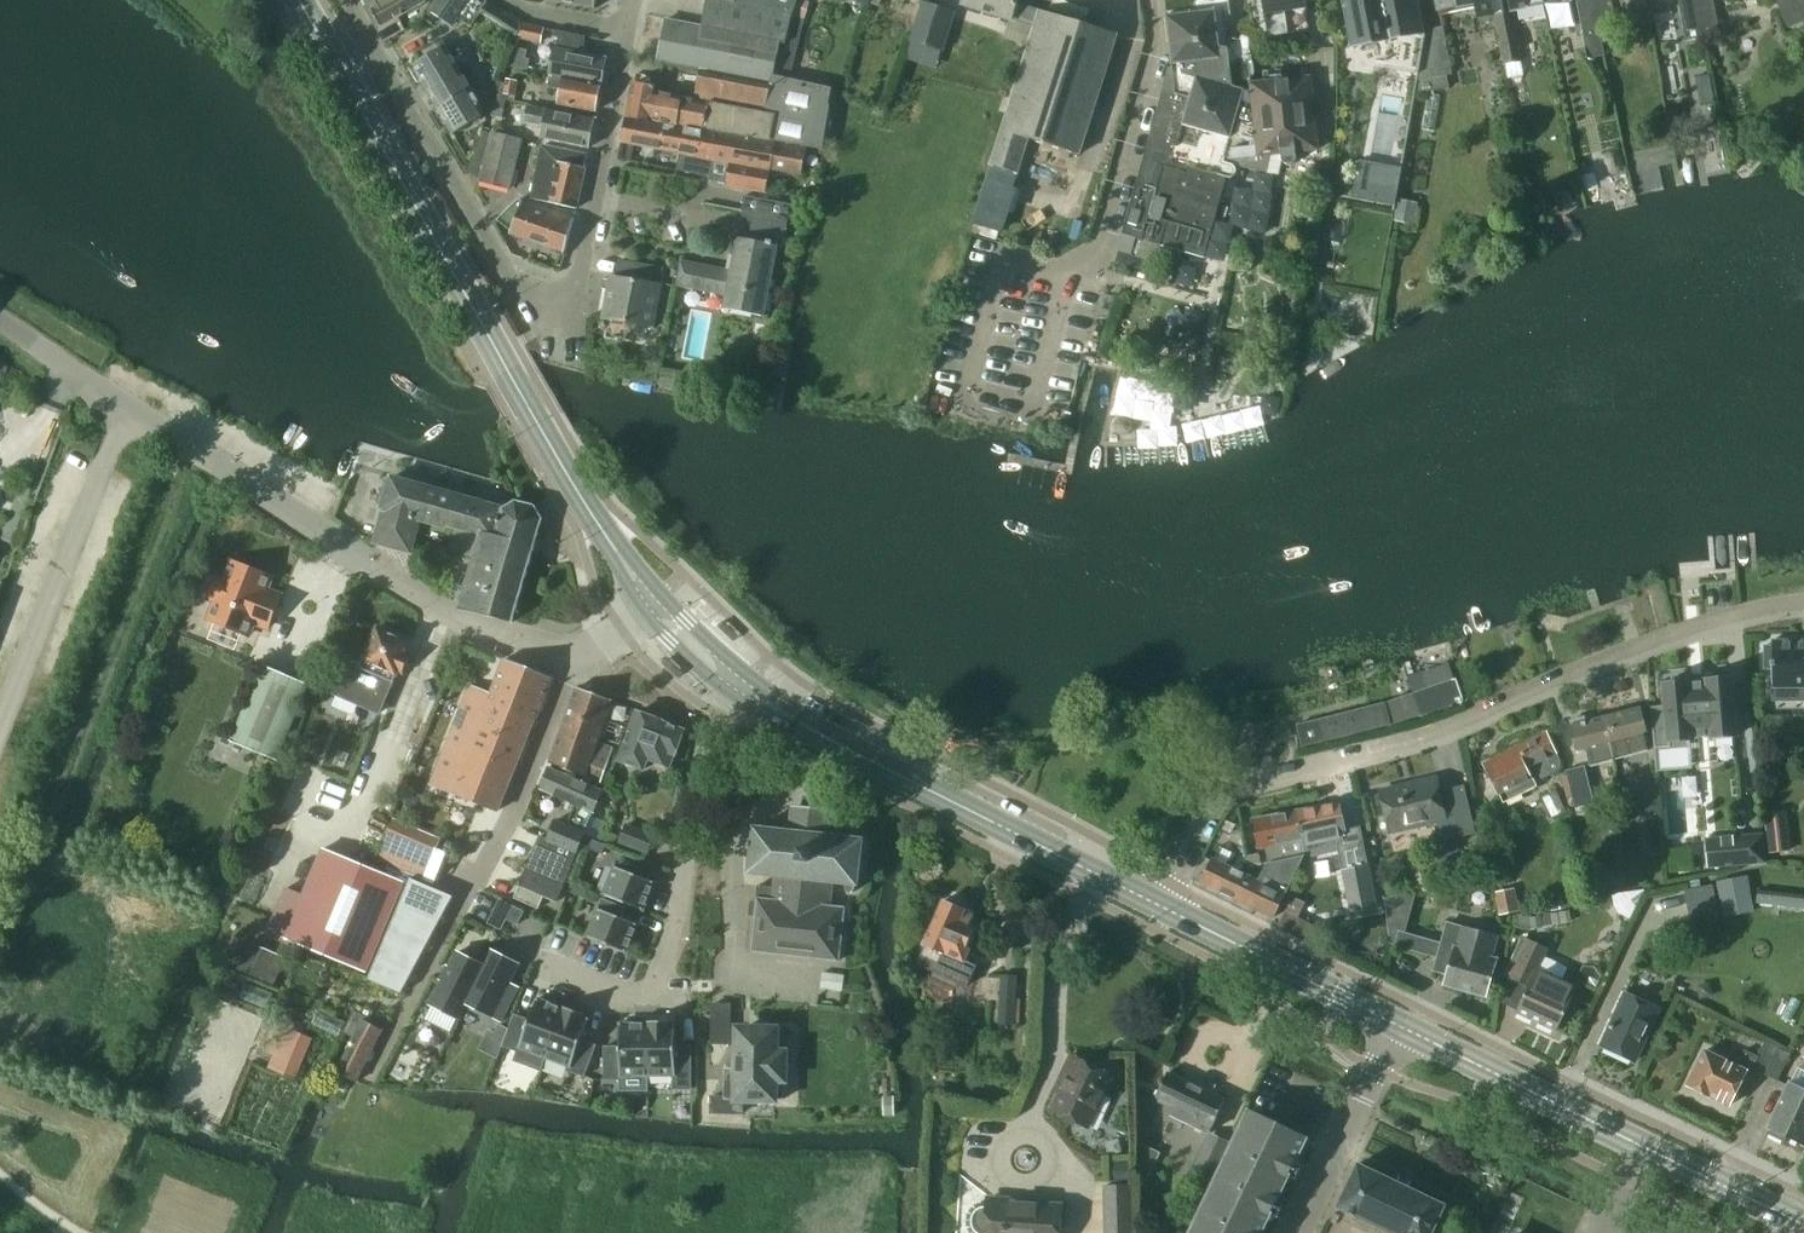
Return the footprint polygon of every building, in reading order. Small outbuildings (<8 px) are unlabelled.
[(426,0),(365,0),(381,27),(427,1),(426,0)] [(477,0),(436,0),(424,19),(432,24),(439,14),(454,24),(458,19),(462,22),(477,0)] [(596,9),(598,0),(551,0),(596,9)] [(701,27),(709,29),(709,30),(786,44),(793,11),(733,0),(706,0),(701,27)] [(793,11),(797,0),(733,0),(793,11)] [(964,5),(1036,28),(992,166),(1017,174),(1028,139),(1078,155),(1116,35),(1017,3),(1019,0),(965,0),(964,5)] [(1311,78),(1254,84),(1249,45),(1228,39),(1227,28),(1233,28),(1230,0),(1164,0),(1171,68),(1167,68),(1162,95),(1120,235),(1112,261),(1148,272),(1156,243),(1209,256),(1229,178),(1231,178),(1233,177),(1234,176),(1235,174),(1236,173),(1236,172),(1236,170),(1236,169),(1236,168),(1235,167),(1243,169),(1280,176),(1284,159),(1284,161),(1285,162),(1286,164),(1287,164),(1289,165),(1294,164),(1296,163),(1297,162),(1298,161),(1298,159),(1298,158),(1298,152),(1319,150),(1311,78)] [(1268,30),(1269,37),(1284,35),(1309,31),(1305,0),(1263,0),(1268,30)] [(1351,49),(1354,49),(1354,47),(1382,42),(1381,36),(1382,36),(1381,31),(1390,32),(1383,68),(1418,74),(1425,34),(1424,30),(1419,0),(1342,0),(1351,49)] [(1492,0),(1438,0),(1440,10),(1474,3),(1477,20),(1495,16),(1492,0)] [(1544,0),(1510,0),(1512,9),(1545,3),(1544,0)] [(1594,0),(1582,0),(1577,1),(1588,58),(1605,55),(1601,34),(1594,0)] [(1611,0),(1594,0),(1601,34),(1617,30),(1611,0)] [(1695,0),(1679,0),(1687,40),(1702,37),(1695,0)] [(1713,0),(1695,0),(1702,37),(1703,40),(1720,36),(1713,0)] [(1803,18),(1803,0),(1796,0),(1803,18)] [(922,3),(911,40),(912,40),(942,50),(943,50),(955,13),(922,3)] [(1522,62),(1513,15),(1497,18),(1506,65),(1522,62)] [(665,20),(657,64),(701,72),(771,84),(773,76),(779,77),(786,44),(709,30),(709,29),(701,27),(665,20)] [(543,26),(522,21),(518,36),(540,41),(543,26)] [(604,55),(582,51),(585,34),(554,27),(553,34),(558,35),(550,72),(600,80),(601,80),(606,55),(605,55),(604,55)] [(1418,74),(1417,81),(1452,74),(1443,27),(1424,30),(1425,34),(1418,74)] [(458,66),(442,39),(418,53),(422,61),(414,66),(426,85),(458,66)] [(471,89),(458,66),(426,85),(426,87),(428,94),(434,99),(439,108),(471,89)] [(595,108),(600,80),(550,72),(548,85),(561,87),(558,101),(595,108)] [(633,84),(626,116),(703,130),(806,150),(807,147),(823,150),(831,106),(834,106),(837,91),(833,90),(834,89),(779,77),(773,76),(771,84),(701,72),(694,100),(657,93),(658,89),(633,84)] [(514,94),(517,79),(506,77),(504,92),(514,94)] [(482,117),(483,110),(471,89),(439,108),(440,110),(442,117),(447,123),(453,133),(482,117)] [(494,97),(491,114),(502,116),(505,100),(494,97)] [(588,149),(593,121),(526,108),(523,125),(542,128),(540,140),(588,149)] [(625,117),(621,142),(628,143),(681,153),(699,157),(703,130),(626,116),(626,117),(625,117)] [(703,130),(699,157),(715,160),(711,178),(711,181),(767,192),(771,169),(802,175),(806,150),(703,130)] [(491,137),(480,186),(510,192),(520,143),(491,137)] [(581,188),(587,155),(541,148),(535,180),(581,188)] [(987,179),(973,224),(999,232),(1006,210),(1013,188),(987,179)] [(576,209),(581,188),(535,180),(531,201),(576,209)] [(765,317),(779,247),(783,248),(791,205),(745,196),(731,271),(681,261),(676,287),(725,297),(723,308),(765,317)] [(1402,201),(1397,222),(1411,225),(1416,204),(1402,201)] [(564,254),(574,221),(518,203),(500,219),(514,223),(510,235),(564,254)] [(654,327),(661,284),(660,284),(663,268),(619,261),(616,276),(610,275),(603,318),(654,327)] [(1364,305),(1361,322),(1374,324),(1377,308),(1364,305)] [(1196,390),(1176,387),(1171,420),(1190,423),(1190,417),(1194,417),(1197,397),(1195,396),(1196,390)] [(386,513),(376,546),(413,556),(422,524),(455,533),(450,552),(476,560),(461,611),(512,624),(514,618),(541,521),(533,509),(515,504),(505,512),(393,480),(383,512),(386,513)] [(237,612),(255,572),(232,564),(225,583),(218,580),(217,583),(212,585),(209,593),(211,598),(210,601),(217,603),(210,622),(229,630),(230,629),(225,627),(233,611),(237,612)] [(269,630),(282,599),(267,593),(272,579),(255,572),(237,612),(233,611),(225,627),(230,629),(229,630),(249,638),(255,624),(269,630)] [(346,657),(332,690),(377,709),(391,678),(396,667),(400,669),(408,652),(405,651),(410,639),(376,624),(359,662),(346,657)] [(1772,644),(1765,644),(1765,666),(1772,666),(1772,685),(1803,685),(1803,639),(1772,639),(1772,644)] [(534,720),(550,676),(503,657),(490,692),(468,683),(429,782),(496,809),(532,719),(534,720)] [(279,761),(309,687),(263,668),(233,743),(279,761)] [(1735,736),(1735,675),(1706,678),(1707,681),(1705,681),(1706,685),(1691,686),(1690,678),(1661,681),(1663,707),(1651,708),(1655,748),(1670,747),(1669,741),(1671,741),(1671,742),(1689,741),(1688,740),(1692,740),(1692,737),(1711,736),(1712,737),(1735,736)] [(1385,703),(1301,726),(1305,746),(1355,731),(1392,724),(1463,700),(1456,679),(1385,703)] [(563,727),(562,730),(565,731),(563,736),(584,743),(579,757),(592,762),(587,778),(601,783),(608,763),(613,749),(597,743),(612,701),(577,688),(576,689),(562,727),(563,727)] [(1644,733),(1647,732),(1641,708),(1611,716),(1623,757),(1649,750),(1644,733)] [(674,752),(683,727),(660,719),(661,718),(636,709),(618,758),(643,767),(647,755),(669,763),(673,751),(674,752)] [(1623,757),(1611,716),(1587,722),(1586,717),(1571,720),(1573,725),(1572,725),(1579,750),(1587,748),(1591,765),(1623,757)] [(579,757),(584,743),(563,736),(565,731),(562,730),(550,763),(587,778),(592,762),(579,757)] [(1546,731),(1515,747),(1532,783),(1535,781),(1555,771),(1559,768),(1561,763),(1559,757),(1546,731)] [(1515,747),(1482,763),(1498,795),(1499,794),(1503,803),(1537,786),(1535,781),(1532,783),(1515,747)] [(1595,804),(1585,766),(1566,771),(1576,809),(1595,804)] [(556,902),(602,791),(549,768),(540,789),(577,805),(568,826),(555,821),(547,839),(540,836),(519,885),(556,902)] [(1436,778),(1379,792),(1389,833),(1434,822),(1438,837),(1465,830),(1457,798),(1442,801),(1436,778)] [(1659,811),(1656,782),(1637,784),(1640,813),(1659,811)] [(772,887),(757,886),(756,900),(757,900),(752,952),(838,961),(844,908),(830,907),(832,883),(846,884),(846,888),(846,892),(850,894),(853,892),(855,889),(856,885),(857,885),(862,840),(826,836),(829,812),(820,811),(821,799),(804,797),(803,810),(793,809),(791,832),(755,829),(750,873),(773,876),(772,887)] [(1340,802),(1298,811),(1304,838),(1307,856),(1307,858),(1346,850),(1342,831),(1346,830),(1340,802)] [(1307,856),(1298,811),(1253,820),(1259,847),(1266,846),(1269,861),(1278,860),(1278,861),(1303,857),(1307,856)] [(1789,850),(1786,821),(1767,824),(1770,852),(1789,850)] [(627,825),(619,843),(647,854),(654,835),(627,825)] [(1734,836),(1705,839),(1708,868),(1737,865),(1734,836)] [(606,845),(597,841),(592,839),(589,849),(602,854),(606,845)] [(323,849),(285,939),(366,973),(404,883),(323,849)] [(1377,889),(1371,853),(1350,856),(1357,892),(1377,889)] [(1275,918),(1304,857),(1303,857),(1278,861),(1268,863),(1260,881),(1214,859),(1202,883),(1275,918)] [(615,867),(604,895),(642,910),(654,882),(615,867)] [(1748,874),(1717,880),(1724,916),(1755,911),(1748,874)] [(453,897),(451,896),(450,898),(411,882),(412,879),(410,879),(368,980),(401,993),(453,897)] [(575,883),(571,893),(585,898),(589,889),(575,883)] [(513,898),(538,909),(543,896),(519,885),(513,898)] [(1714,887),(1686,893),(1692,921),(1720,915),(1714,887)] [(1417,889),(1384,897),(1390,943),(1395,943),(1399,929),(1405,931),(1417,889)] [(1758,889),(1756,902),(1803,907),(1803,894),(1758,889)] [(1519,911),(1515,891),(1496,895),(1500,915),(1519,911)] [(943,901),(925,944),(926,945),(965,961),(971,948),(967,946),(974,930),(967,927),(971,919),(962,915),(964,910),(961,908),(961,903),(951,899),(947,903),(943,901)] [(621,918),(625,909),(602,900),(588,937),(626,952),(637,924),(621,918)] [(1572,922),(1570,910),(1532,917),(1532,913),(1516,914),(1514,925),(1531,928),(1531,930),(1572,922)] [(1285,912),(1279,925),(1319,945),(1326,931),(1285,912)] [(1488,997),(1498,960),(1493,959),(1499,938),(1448,923),(1435,972),(1448,976),(1446,985),(1488,997)] [(1401,932),(1397,947),(1413,951),(1414,951),(1417,937),(1401,932)] [(1579,988),(1540,970),(1550,950),(1529,940),(1511,979),(1530,987),(1518,1014),(1558,1032),(1579,988)] [(457,953),(431,1004),(458,1018),(491,951),(490,951),(483,966),(457,953)] [(491,951),(458,1018),(459,1018),(466,1003),(502,1021),(518,989),(509,984),(518,965),(491,951)] [(844,973),(822,970),(819,988),(842,991),(844,973)] [(999,1026),(1014,1027),(1014,1024),(1016,976),(1001,975),(999,1024),(999,1026)] [(1710,982),(1696,985),(1699,1000),(1713,997),(1710,982)] [(1626,995),(1602,1048),(1635,1063),(1660,1011),(1626,995)] [(563,1009),(562,1008),(537,999),(529,1021),(514,1015),(503,1046),(519,1052),(516,1061),(541,1071),(546,1058),(545,1058),(563,1009)] [(729,1043),(730,1005),(713,1005),(712,1043),(729,1043)] [(563,1006),(562,1008),(563,1009),(545,1058),(546,1058),(569,1067),(568,1070),(584,1076),(596,1046),(581,1040),(589,1019),(586,1017),(586,1015),(563,1006)] [(377,1027),(379,1023),(354,1011),(343,1032),(354,1038),(337,1072),(357,1082),(383,1030),(377,1027)] [(646,1022),(646,1024),(647,1024),(648,1076),(674,1076),(674,1089),(691,1089),(691,1047),(675,1047),(675,1024),(671,1024),(671,1021),(646,1022)] [(498,1024),(494,1032),(502,1037),(507,1028),(498,1024)] [(620,1047),(604,1047),(604,1080),(621,1080),(621,1091),(648,1091),(648,1076),(647,1024),(646,1024),(619,1024),(620,1047)] [(292,1030),(274,1071),(295,1080),(313,1039),(292,1030)] [(725,1097),(712,1097),(711,1113),(742,1113),(742,1098),(784,1099),(784,1078),(783,1077),(783,1054),(774,1054),(774,1031),(740,1031),(739,1043),(734,1043),(734,1070),(726,1070),(725,1097)] [(1706,1052),(1688,1088),(1709,1098),(1730,1108),(1746,1075),(1750,1077),(1755,1067),(1768,1073),(1766,1077),(1779,1084),(1793,1057),(1779,1050),(1766,1043),(1758,1059),(1745,1052),(1737,1068),(1706,1052)] [(1076,1059),(1051,1112),(1089,1130),(1113,1077),(1076,1059)] [(1209,1131),(1224,1097),(1168,1071),(1157,1094),(1175,1103),(1170,1113),(1209,1131)] [(1770,1129),(1773,1131),(1771,1134),(1784,1141),(1786,1137),(1803,1146),(1803,1092),(1792,1086),(1770,1129)] [(1263,1229),(1284,1184),(1305,1140),(1251,1114),(1229,1158),(1208,1203),(1194,1232),(1261,1232),(1263,1229)] [(1184,1186),(1204,1195),(1229,1144),(1215,1137),(1211,1146),(1203,1143),(1184,1186)] [(1143,1144),(1138,1173),(1147,1178),(1160,1153),(1143,1144)] [(1446,1205),(1358,1164),(1337,1207),(1391,1232),(1433,1232),(1446,1205)] [(1102,1185),(1103,1232),(1131,1232),(1129,1184),(1102,1185)] [(972,1224),(973,1226),(973,1227),(973,1228),(973,1229),(974,1231),(974,1232),(975,1232),(1059,1232),(1061,1208),(988,1203),(988,1207),(987,1207),(986,1207),(984,1208),(983,1208),(982,1209),(981,1209),(980,1210),(979,1211),(978,1212),(977,1213),(976,1213),(975,1215),(975,1216),(974,1217),(974,1218),(973,1219),(973,1221),(973,1222),(973,1223),(972,1224)]
